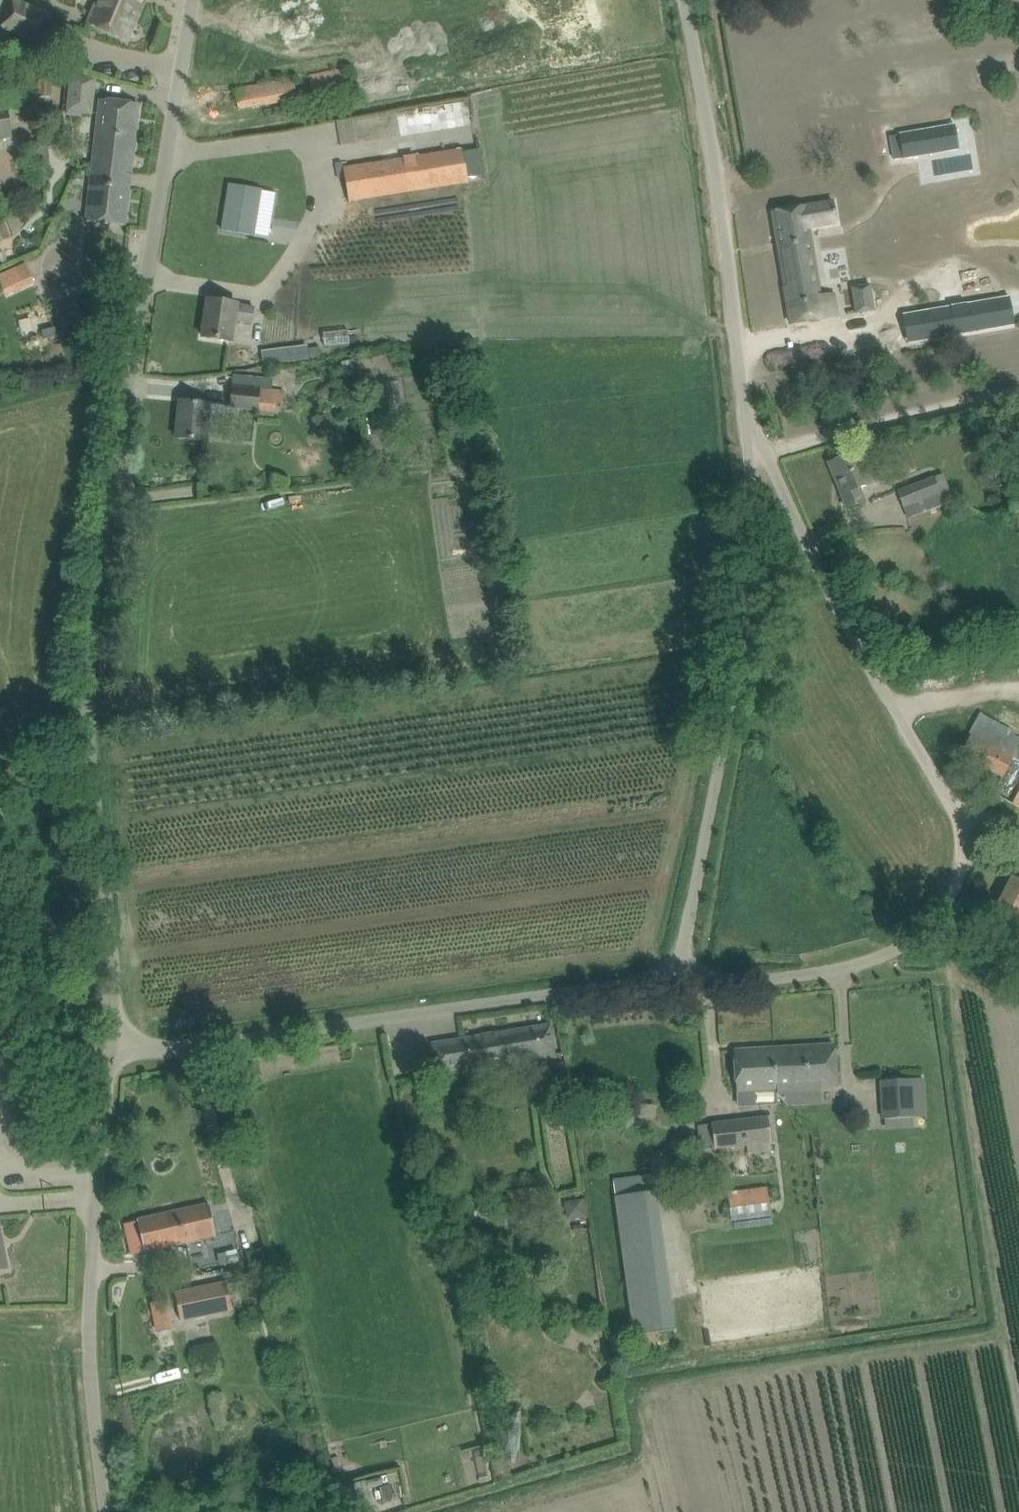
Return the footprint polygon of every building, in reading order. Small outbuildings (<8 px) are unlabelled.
[(39,42),(50,16),(13,0),(10,0),(0,21),(0,25),(39,42)] [(127,41),(144,0),(100,0),(89,25),(127,41)] [(68,108),(83,110),(86,89),(91,90),(92,79),(71,76),(67,104),(69,104),(68,108)] [(234,90),(238,110),(297,98),(293,78),(234,90)] [(37,95),(55,96),(56,81),(38,80),(37,95)] [(99,100),(92,169),(131,173),(138,104),(99,100)] [(7,107),(0,108),(0,139),(11,137),(7,107)] [(939,145),(936,122),(895,128),(899,152),(939,145)] [(33,143),(38,170),(49,168),(45,141),(33,143)] [(344,168),(349,200),(469,181),(464,149),(344,168)] [(131,173),(92,169),(86,221),(125,225),(131,173)] [(229,184),(222,230),(254,235),(262,190),(229,184)] [(266,210),(306,209),(306,186),(265,187),(266,210)] [(821,295),(810,227),(837,222),(833,201),(771,212),(790,323),(837,316),(833,293),(821,295)] [(5,294),(34,281),(26,263),(0,275),(0,283),(5,294)] [(870,285),(852,288),(856,315),(875,312),(870,285)] [(203,337),(222,340),(231,342),(234,321),(251,324),(254,308),(237,305),(237,304),(208,300),(203,337)] [(938,345),(1018,329),(1018,313),(1017,301),(933,318),(938,345)] [(281,348),(282,361),(307,358),(306,345),(281,348)] [(340,364),(343,378),(361,374),(358,360),(340,364)] [(230,406),(262,409),(261,415),(272,417),(273,413),(274,413),(275,406),(282,406),(283,392),(276,391),(277,375),(249,377),(249,388),(232,386),(230,406)] [(180,401),(176,438),(206,441),(210,404),(180,401)] [(828,464),(835,482),(837,481),(841,490),(839,491),(846,508),(865,501),(859,488),(870,484),(869,483),(879,479),(880,475),(875,462),(871,460),(862,464),(857,452),(828,464)] [(897,492),(903,507),(941,492),(935,477),(897,492)] [(870,559),(856,564),(860,573),(873,568),(870,559)] [(981,715),(969,737),(960,755),(1001,777),(1012,759),(1018,763),(1018,738),(981,715)] [(998,903),(1016,913),(1018,914),(1018,880),(1012,876),(998,903)] [(441,1043),(446,1074),(555,1055),(550,1025),(441,1043)] [(734,1051),(735,1071),(736,1092),(836,1087),(834,1045),(734,1051)] [(881,1081),(883,1119),(914,1117),(911,1079),(881,1081)] [(759,1144),(760,1151),(771,1149),(769,1142),(771,1141),(768,1117),(711,1124),(714,1149),(759,1144)] [(766,1199),(765,1186),(725,1192),(730,1221),(769,1216),(766,1199)] [(654,1191),(614,1197),(633,1335),(673,1330),(654,1191)] [(208,1204),(177,1211),(182,1233),(177,1234),(179,1244),(216,1235),(208,1204)] [(124,1224),(132,1255),(151,1251),(179,1244),(177,1234),(182,1233),(177,1211),(137,1220),(137,1221),(124,1224)] [(442,1238),(429,1240),(430,1252),(444,1249),(442,1238)] [(261,1247),(245,1252),(253,1281),(269,1276),(261,1247)] [(227,1283),(175,1293),(180,1320),(232,1310),(227,1283)] [(167,1300),(150,1303),(155,1332),(172,1329),(167,1300)]
